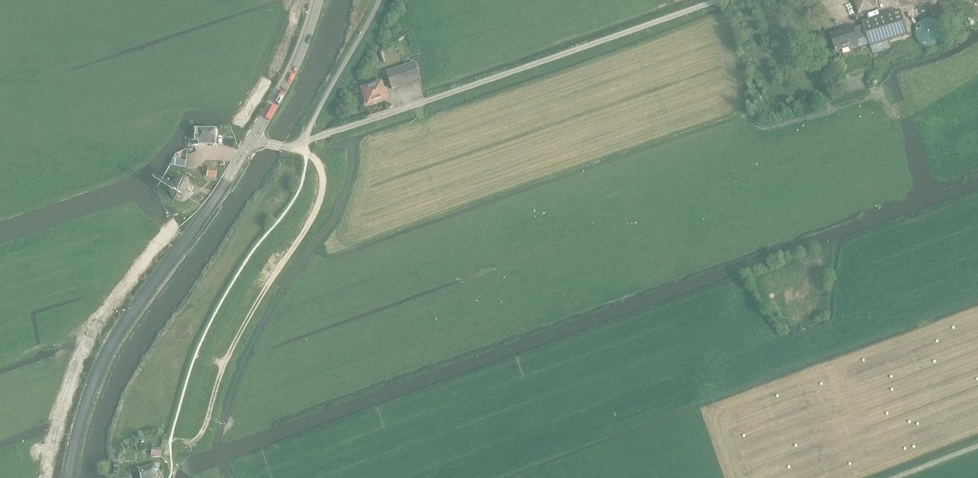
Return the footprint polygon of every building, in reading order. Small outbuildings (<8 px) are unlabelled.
[(858,15),(876,9),(873,0),(853,0),(858,15)] [(863,23),(864,26),(854,30),(853,28),(831,35),(836,52),(859,45),(857,42),(868,38),(874,55),(892,49),(889,41),(908,35),(900,11),(863,23)] [(946,38),(935,15),(914,25),(925,48),(946,38)] [(420,79),(414,63),(386,72),(392,89),(420,79)] [(389,96),(387,88),(384,89),(381,80),(360,88),(366,107),(388,99),(387,97),(389,96)] [(215,140),(215,130),(195,130),(196,135),(199,135),(199,145),(215,145),(215,140)] [(185,168),(186,162),(175,160),(174,166),(185,168)] [(217,169),(209,168),(207,176),(216,177),(217,169)] [(191,197),(193,188),(189,181),(180,179),(173,183),(171,193),(175,199),(184,201),(191,197)] [(160,457),(161,449),(152,448),(152,456),(160,457)] [(159,470),(158,464),(138,469),(140,477),(158,477),(157,471),(159,470)]
